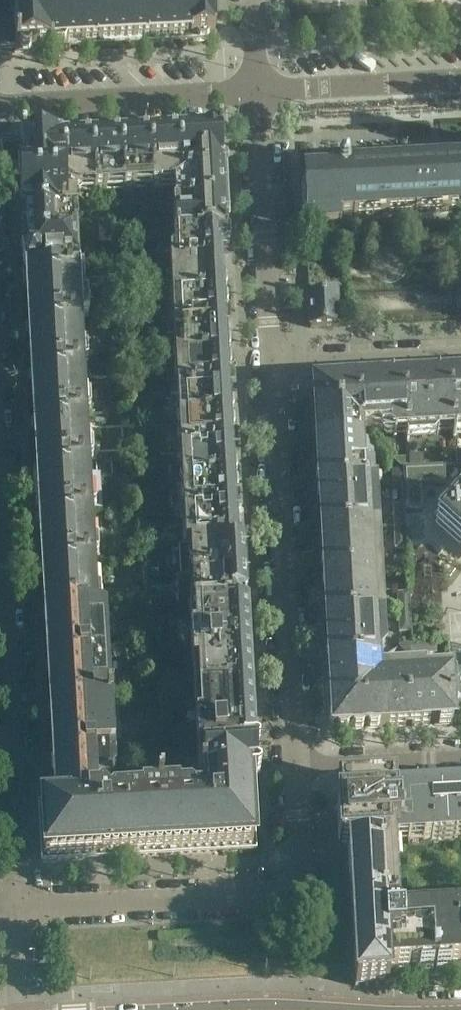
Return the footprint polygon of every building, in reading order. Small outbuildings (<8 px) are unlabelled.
[(48,5),(51,2),(51,0),(8,0),(8,2),(12,4),(12,15),(13,15),(13,26),(13,27),(14,37),(14,38),(14,39),(14,49),(14,52),(51,50),(48,5)] [(100,0),(65,0),(64,1),(51,2),(48,5),(51,50),(102,47),(100,0)] [(151,6),(151,0),(150,0),(100,0),(102,47),(153,44),(151,6)] [(212,5),(170,7),(162,0),(159,0),(151,6),(153,44),(206,41),(208,38),(216,37),(216,34),(214,34),(212,5)] [(222,175),(220,142),(220,136),(219,135),(215,136),(213,133),(177,135),(180,178),(222,175)] [(180,178),(177,135),(149,136),(152,185),(152,189),(163,188),(165,184),(175,183),(180,178)] [(152,185),(149,136),(120,138),(122,186),(123,190),(136,190),(135,186),(152,185)] [(122,186),(120,138),(92,139),(95,188),(95,192),(107,191),(107,187),(122,186)] [(95,188),(92,139),(63,141),(66,185),(78,195),(84,189),(95,188)] [(66,185),(63,141),(20,143),(20,144),(22,187),(66,185)] [(460,212),(460,165),(351,172),(351,170),(349,170),(345,166),(339,166),(336,170),(336,176),(302,178),(302,184),(304,216),(304,222),(311,221),(311,229),(340,228),(339,218),(460,212)] [(224,206),(222,175),(180,178),(175,183),(176,194),(180,194),(181,208),(224,206)] [(71,202),(78,195),(66,185),(22,187),(22,188),(19,194),(20,216),(71,213),(71,202)] [(225,234),(224,206),(181,208),(175,208),(176,220),(181,220),(182,237),(225,234)] [(74,243),(73,226),(77,226),(77,213),(71,213),(20,216),(22,246),(74,243)] [(133,240),(132,225),(125,226),(126,240),(133,240)] [(225,234),(182,237),(173,237),(173,241),(171,243),(171,247),(174,249),(174,254),(172,254),(170,256),(171,269),(223,266),(222,255),(224,255),(226,252),(225,234)] [(75,268),(74,255),(79,255),(78,243),(74,243),(22,246),(23,273),(24,274),(24,275),(25,276),(26,276),(27,276),(27,275),(80,272),(80,268),(75,268)] [(225,296),(224,279),(223,266),(171,269),(172,279),(169,281),(170,292),(172,295),(172,299),(225,296)] [(76,300),(75,283),(81,283),(80,272),(27,275),(27,276),(30,324),(83,321),(82,300),(76,300)] [(338,326),(336,292),(333,293),(332,290),(326,291),(326,293),(308,294),(310,328),(338,326)] [(226,326),(225,296),(172,299),(173,302),(170,304),(171,310),(173,313),(174,329),(226,326)] [(79,348),(78,330),(83,330),(83,321),(30,324),(33,372),(86,369),(85,348),(79,348)] [(228,358),(227,340),(226,326),(174,329),(175,344),(172,346),(173,353),(176,356),(176,360),(228,358)] [(229,388),(228,358),(176,360),(176,363),(173,365),(174,372),(177,374),(178,391),(229,388)] [(82,395),(81,377),(86,377),(86,369),(33,372),(35,419),(88,416),(87,395),(82,395)] [(450,380),(453,433),(460,433),(460,379),(450,380)] [(453,433),(450,380),(404,383),(406,429),(407,436),(453,433)] [(406,429),(404,383),(359,385),(361,431),(363,431),(377,431),(381,434),(391,433),(391,430),(406,429)] [(361,431),(359,385),(314,388),(317,441),(363,439),(363,431),(361,431)] [(231,418),(230,401),(229,388),(178,391),(178,404),(176,407),(176,415),(179,417),(179,421),(231,418)] [(85,443),(84,425),(89,425),(88,416),(35,419),(38,467),(91,464),(90,443),(85,443)] [(232,449),(231,418),(179,421),(179,423),(177,426),(177,433),(180,436),(181,452),(232,449)] [(367,465),(367,459),(364,456),(363,439),(317,441),(319,487),(365,485),(364,468),(367,467),(367,465)] [(234,480),(233,463),(232,449),(181,452),(182,466),(179,469),(179,476),(182,478),(183,483),(234,480)] [(390,456),(383,449),(378,455),(386,461),(390,456)] [(87,490),(86,473),(92,473),(91,464),(38,467),(40,515),(94,512),(93,489),(87,490)] [(408,467),(403,467),(404,483),(405,507),(405,510),(424,509),(423,485),(447,484),(446,465),(408,467)] [(235,510),(234,480),(183,483),(183,486),(180,488),(180,495),(183,498),(184,513),(235,510)] [(451,492),(456,497),(434,521),(460,545),(460,546),(460,481),(451,492)] [(370,511),(369,485),(365,485),(319,487),(322,532),(377,529),(376,510),(370,511)] [(405,510),(405,507),(394,508),(395,528),(406,527),(405,510)] [(237,541),(236,524),(235,510),(184,513),(185,528),(182,530),(182,536),(185,539),(186,544),(190,544),(237,541)] [(90,538),(89,520),(95,520),(94,512),(40,515),(43,563),(97,560),(95,538),(90,538)] [(407,547),(406,527),(395,528),(396,548),(407,547)] [(373,573),(372,547),(378,547),(377,529),(322,532),(324,576),(373,573)] [(243,559),(242,548),(240,546),(240,542),(237,543),(237,541),(190,544),(191,549),(188,550),(188,557),(192,559),(193,576),(241,574),(241,562),(243,559)] [(93,588),(92,569),(97,569),(97,560),(43,563),(45,611),(99,607),(98,588),(93,588)] [(375,600),(373,573),(324,576),(326,621),(381,618),(381,599),(375,600)] [(245,591),(242,590),(241,574),(193,576),(193,590),(191,592),(191,600),(194,602),(194,607),(243,604),(243,601),(245,599),(245,591)] [(411,616),(410,596),(399,597),(400,616),(411,616)] [(248,652),(248,645),(247,645),(246,609),(243,608),(243,604),(194,607),(196,631),(190,631),(192,669),(198,669),(199,695),(250,692),(248,652)] [(114,708),(114,704),(114,700),(110,700),(108,668),(112,668),(111,641),(107,641),(105,611),(101,607),(99,607),(45,611),(56,804),(100,802),(109,792),(108,781),(110,781),(114,776),(113,764),(118,763),(116,742),(112,742),(110,709),(114,708)] [(412,636),(411,616),(400,616),(401,636),(412,636)] [(377,658),(376,636),(382,636),(381,618),(326,621),(329,665),(373,663),(377,658)] [(435,653),(434,643),(417,644),(417,653),(435,653)] [(408,727),(405,672),(405,671),(391,673),(389,675),(389,678),(381,679),(373,671),(373,663),(329,665),(333,731),(408,727)] [(456,675),(456,672),(449,672),(449,669),(405,671),(405,672),(408,727),(452,725),(451,707),(452,707),(452,703),(460,703),(460,675),(456,675)] [(253,740),(253,732),(252,732),(250,692),(199,695),(201,720),(195,720),(197,756),(202,755),(204,782),(250,779),(250,782),(251,782),(255,781),(253,740)] [(255,850),(251,782),(250,782),(250,779),(204,782),(199,782),(200,793),(203,797),(199,801),(190,802),(187,799),(175,800),(175,796),(163,797),(163,793),(155,794),(156,797),(142,798),(142,801),(113,803),(109,805),(104,801),(100,802),(56,804),(39,805),(42,862),(255,850)] [(423,789),(423,786),(408,787),(408,790),(407,790),(410,836),(423,836),(423,841),(460,838),(460,786),(423,789)] [(397,916),(392,842),(398,842),(398,837),(410,836),(407,790),(392,790),(392,788),(338,791),(339,809),(337,809),(339,850),(348,849),(355,986),(388,984),(387,968),(419,967),(419,970),(434,969),(432,919),(411,920),(411,915),(397,916)] [(452,912),(453,918),(432,919),(434,969),(450,968),(450,965),(460,964),(460,912),(452,912)]
